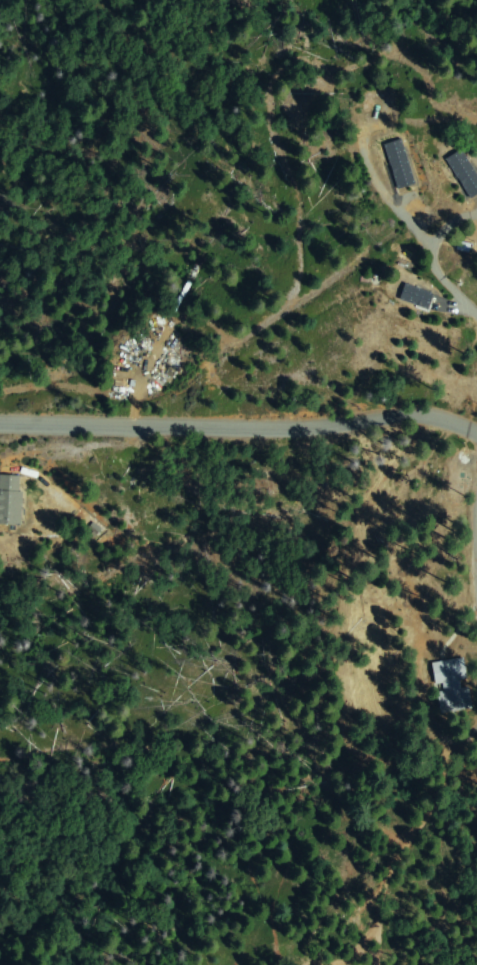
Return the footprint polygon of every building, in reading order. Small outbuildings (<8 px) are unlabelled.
[(400,139),(414,183),(395,189),(381,145),(400,139)] [(475,156),(476,160),(476,173),(476,195),(476,196),(459,165),(475,156)] [(468,245),(466,257),(453,253),(456,242),(468,245)] [(403,275),(432,291),(438,281),(441,283),(427,307),(395,289),(403,275)] [(17,526),(0,524),(0,477),(20,478),(17,526)] [(93,522),(102,529),(98,535),(89,528),(93,522)] [(463,662),(461,689),(473,690),(471,715),(440,712),(443,682),(434,681),(436,659),(463,662)]
